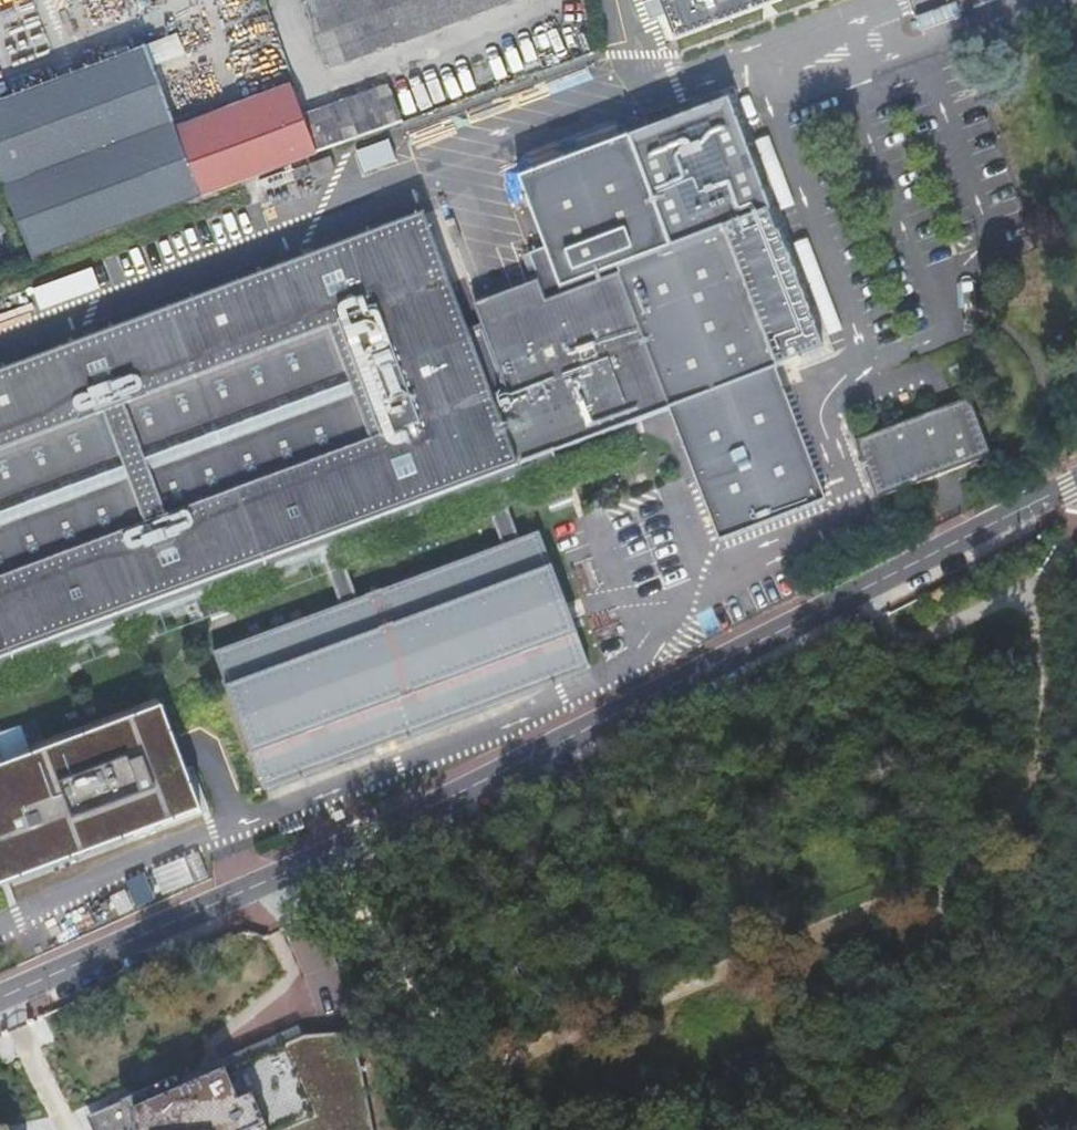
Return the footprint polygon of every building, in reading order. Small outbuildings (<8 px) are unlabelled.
[(513,0),(306,0),(300,2),(325,69),(513,0)] [(674,39),(776,0),(659,0),(674,39)] [(915,14),(922,33),(961,16),(956,0),(954,0),(915,14)] [(32,259),(315,151),(300,114),(292,89),(175,131),(144,47),(0,102),(0,180),(32,259)] [(398,118),(383,80),(300,114),(315,151),(398,118)] [(510,298),(460,316),(515,465),(552,452),(678,408),(720,539),(825,502),(779,369),(823,353),(730,100),(513,178),(551,283),(510,298)] [(515,465),(460,316),(419,218),(308,259),(91,340),(0,373),(0,660),(515,465)] [(988,464),(965,401),(841,446),(864,509),(988,464)] [(0,660),(0,677),(190,605),(322,555),(344,547),(483,494),(501,488),(558,466),(555,459),(552,452),(0,660)] [(483,494),(502,547),(520,540),(501,488),(483,494)] [(265,792),(590,672),(539,533),(520,540),(502,547),(360,600),(340,608),(213,656),(265,792)] [(344,547),(322,555),(340,608),(360,600),(344,547)] [(0,765),(0,889),(203,809),(160,702),(17,758),(0,765)] [(294,1034),(125,1104),(128,1129),(377,1129),(344,1030),(294,1034)]
